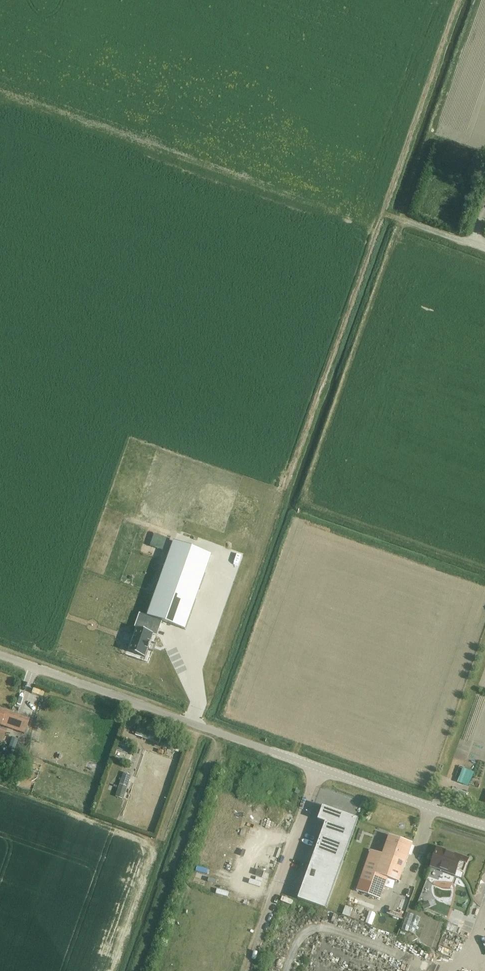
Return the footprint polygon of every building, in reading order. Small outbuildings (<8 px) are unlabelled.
[(137,628),(129,652),(145,658),(148,649),(149,649),(151,643),(150,642),(153,635),(157,636),(162,622),(185,630),(205,574),(168,560),(147,617),(148,617),(143,630),(137,628)] [(29,720),(0,710),(0,725),(24,734),(29,720)] [(146,728),(143,738),(153,742),(157,731),(146,728)] [(12,737),(8,747),(14,749),(17,739),(12,737)] [(131,745),(120,741),(117,750),(128,754),(131,745)] [(460,778),(473,780),(474,775),(461,772),(460,778)] [(124,773),(117,791),(125,793),(131,775),(124,773)] [(125,807),(155,817),(160,802),(143,797),(141,805),(127,801),(125,807)] [(302,889),(298,899),(326,909),(358,819),(323,806),(318,820),(325,823),(302,889)] [(274,819),(271,830),(282,833),(285,822),(274,819)] [(360,879),(356,891),(380,899),(384,888),(387,878),(399,882),(412,844),(389,836),(382,855),(370,850),(360,879)] [(437,848),(431,864),(441,868),(441,870),(455,875),(456,871),(463,873),(468,860),(461,857),(460,859),(453,857),(451,853),(437,848)] [(430,894),(432,900),(443,896),(440,890),(430,894)] [(369,908),(377,910),(379,903),(370,901),(369,908)]
